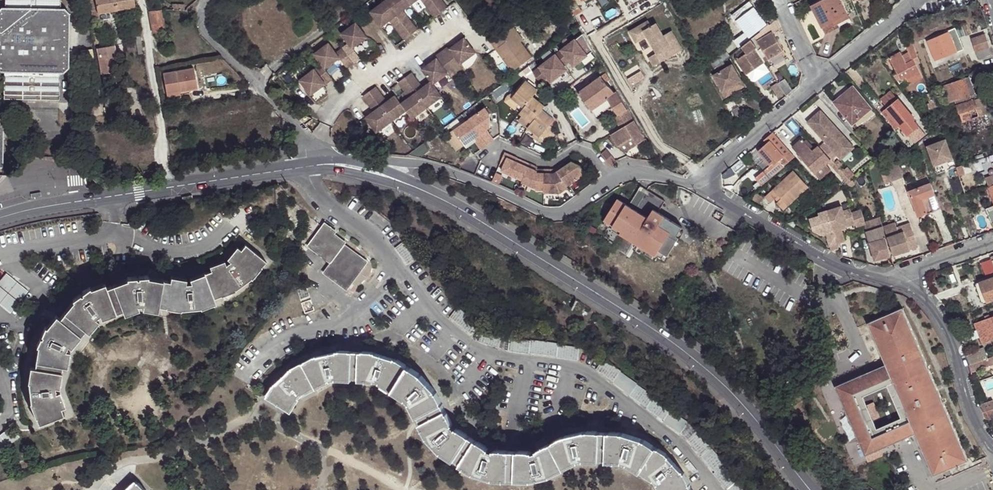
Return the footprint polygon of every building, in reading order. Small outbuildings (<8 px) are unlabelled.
[(4,72),(4,98),(59,100),(59,73),(63,73),(69,68),(69,14),(64,9),(60,9),(60,0),(5,0),(5,8),(1,8),(0,9),(0,72),(4,72)] [(117,11),(116,0),(90,0),(93,19),(100,18),(99,13),(117,11)] [(137,7),(135,0),(116,0),(117,11),(137,7)] [(408,0),(393,0),(387,4),(399,19),(413,38),(420,33),(412,22),(407,26),(401,17),(405,14),(414,8),(408,0)] [(428,10),(433,6),(428,0),(424,0),(422,1),(428,10)] [(433,6),(428,10),(436,20),(443,15),(431,0),(428,0),(433,6)] [(443,15),(450,10),(442,0),(441,0),(437,3),(435,0),(431,0),(443,15)] [(574,10),(579,7),(575,0),(568,0),(574,10)] [(839,23),(849,17),(840,0),(823,0),(812,5),(823,27),(838,20),(839,23)] [(753,39),(770,25),(754,4),(753,2),(736,16),(738,18),(748,31),(742,36),(708,62),(714,68),(714,69),(730,57),(742,48),(753,39)] [(387,4),(372,16),(384,30),(392,24),(396,21),(403,29),(398,32),(407,43),(413,38),(399,19),(387,4)] [(162,10),(150,12),(154,31),(165,29),(162,10)] [(405,14),(401,17),(407,26),(412,22),(405,14)] [(631,30),(633,32),(637,40),(648,34),(657,51),(655,52),(660,61),(682,48),(672,30),(664,34),(657,22),(652,24),(649,19),(631,30)] [(782,28),(778,19),(770,25),(753,39),(755,43),(766,62),(785,51),(774,33),(782,28)] [(841,26),(839,23),(838,20),(823,27),(827,33),(841,26)] [(396,21),(392,24),(398,32),(403,29),(396,21)] [(351,47),(345,52),(356,67),(363,62),(355,52),(370,41),(358,26),(343,37),(351,47)] [(962,26),(956,28),(959,38),(966,35),(962,26)] [(505,58),(502,59),(512,73),(531,58),(514,36),(517,34),(512,27),(490,43),(495,49),(497,48),(505,58)] [(959,38),(956,28),(927,40),(935,59),(946,56),(964,49),(959,38)] [(595,51),(591,45),(585,34),(557,55),(565,65),(571,61),(575,66),(595,51)] [(977,51),(988,47),(984,35),(973,38),(977,51)] [(450,47),(443,52),(458,73),(465,67),(462,64),(477,53),(466,38),(451,49),(450,47)] [(747,76),(766,62),(755,43),(753,39),(742,48),(744,49),(739,53),(737,54),(736,56),(736,59),(747,76)] [(919,58),(913,42),(906,46),(910,52),(914,60),(915,59),(915,60),(919,58)] [(316,58),(324,68),(328,73),(342,62),(350,72),(356,67),(345,52),(339,57),(331,47),(316,58)] [(991,55),(988,47),(977,51),(979,58),(991,55)] [(101,62),(112,59),(116,57),(114,48),(98,50),(101,62)] [(495,49),(502,59),(505,58),(497,48),(495,49)] [(785,51),(766,62),(769,68),(788,57),(785,51)] [(458,73),(443,52),(436,57),(438,59),(423,70),(432,82),(434,85),(449,74),(452,77),(458,73)] [(660,61),(655,52),(650,56),(652,60),(655,64),(660,61)] [(915,59),(914,60),(908,63),(904,55),(902,52),(890,57),(897,69),(902,79),(906,77),(910,84),(923,78),(920,69),(915,60),(915,59)] [(910,52),(904,55),(908,63),(914,60),(910,52)] [(568,70),(565,65),(557,55),(534,71),(541,82),(549,76),(552,81),(568,70)] [(113,63),(112,59),(101,62),(103,76),(114,74),(113,63)] [(713,75),(723,93),(742,83),(733,65),(713,75)] [(314,99),(335,83),(328,73),(324,68),(302,84),(314,99)] [(975,74),(978,82),(992,77),(992,68),(975,74)] [(192,71),(161,76),(166,100),(179,98),(179,93),(195,90),(192,71)] [(598,116),(613,104),(625,123),(634,117),(618,90),(616,91),(610,84),(613,82),(607,71),(600,76),(593,82),(580,93),(598,116)] [(413,73),(406,78),(428,108),(443,96),(434,85),(432,82),(424,88),(421,90),(418,85),(421,83),(413,73)] [(591,79),(593,82),(600,76),(598,73),(591,79)] [(116,87),(114,74),(103,76),(105,89),(116,87)] [(428,108),(406,78),(399,83),(407,93),(410,91),(413,96),(411,98),(402,104),(408,111),(414,119),(428,108)] [(971,96),(976,95),(970,78),(965,79),(971,96)] [(943,87),(946,96),(949,105),(954,103),(957,102),(962,100),(971,96),(965,79),(943,87)] [(787,96),(793,91),(786,80),(779,84),(786,95),(787,96)] [(523,83),(513,95),(509,100),(517,106),(522,110),(533,96),(535,93),(523,83)] [(742,83),(723,93),(726,99),(745,88),(742,83)] [(780,99),(786,95),(779,84),(778,83),(772,87),(780,99)] [(377,87),(370,92),(393,122),(408,111),(402,104),(396,96),(388,102),(385,104),(382,99),(385,97),(377,87)] [(937,87),(930,89),(931,94),(936,109),(944,106),(937,87)] [(834,105),(837,108),(856,93),(852,89),(834,105)] [(880,100),(886,109),(899,99),(891,91),(880,100)] [(393,122),(370,92),(364,97),(371,107),(374,105),(377,110),(375,112),(367,117),(378,133),(393,122)] [(509,100),(513,95),(511,93),(509,93),(506,97),(504,101),(514,110),(517,106),(509,100)] [(856,93),(837,108),(852,126),(870,111),(856,93)] [(936,109),(931,94),(927,96),(932,110),(936,109)] [(983,127),(980,118),(990,114),(985,98),(978,100),(976,95),(971,96),(962,100),(957,102),(959,107),(964,123),(969,121),(973,131),(983,127)] [(523,117),(531,123),(542,110),(544,107),(533,96),(522,110),(519,113),(523,117)] [(755,112),(762,108),(755,97),(748,101),(755,112)] [(899,99),(886,109),(900,127),(914,144),(925,135),(914,122),(916,120),(899,99)] [(485,104),(469,116),(489,143),(495,139),(488,129),(491,126),(490,110),(485,104)] [(900,127),(886,109),(882,113),(896,131),(900,127)] [(528,128),(534,132),(539,137),(547,127),(554,119),(542,110),(531,123),(528,128)] [(820,148),(831,161),(837,156),(849,144),(820,111),(807,123),(826,144),(820,148)] [(469,116),(453,128),(465,145),(475,137),(483,148),(489,143),(469,116)] [(531,123),(523,117),(520,121),(528,128),(531,123)] [(637,144),(646,139),(634,117),(625,123),(611,132),(618,145),(633,136),(637,144)] [(934,131),(933,132),(935,137),(944,133),(942,126),(934,131)] [(539,137),(534,132),(532,135),(545,145),(554,133),(547,127),(539,137)] [(755,187),(757,190),(796,159),(773,134),(764,141),(767,144),(757,152),(770,167),(755,178),(759,182),(755,187)] [(637,144),(633,136),(618,145),(624,151),(637,144)] [(935,166),(953,160),(946,139),(928,146),(935,166)] [(826,166),(829,164),(831,162),(819,149),(814,152),(803,140),(793,148),(816,175),(826,166)] [(430,148),(426,142),(415,150),(424,153),(430,148)] [(854,149),(849,144),(837,156),(841,160),(854,149)] [(882,169),(883,170),(885,168),(897,159),(902,156),(897,149),(878,162),(882,169)] [(606,150),(601,154),(611,166),(616,161),(606,150)] [(530,163),(505,153),(502,160),(507,162),(505,166),(503,171),(523,180),(530,163)] [(905,156),(898,161),(899,163),(900,167),(908,164),(905,156)] [(562,164),(556,169),(557,170),(569,184),(587,171),(579,161),(571,160),(563,166),(562,164)] [(982,161),(976,163),(979,172),(985,170),(982,161)] [(829,164),(849,186),(852,183),(849,181),(843,173),(832,162),(831,162),(829,164)] [(544,170),(537,170),(535,166),(530,163),(523,180),(522,182),(537,188),(537,190),(544,190),(544,170)] [(900,167),(899,163),(885,168),(890,182),(904,177),(900,167)] [(826,166),(816,175),(821,180),(831,172),(826,166)] [(890,182),(885,168),(883,170),(882,169),(881,170),(886,183),(890,182)] [(551,169),(544,170),(544,190),(544,193),(560,192),(570,185),(569,184),(557,170),(554,173),(552,173),(551,169)] [(847,169),(843,173),(849,181),(854,176),(847,169)] [(501,182),(504,174),(497,171),(494,179),(501,182)] [(779,200),(787,208),(808,189),(793,173),(787,179),(781,185),(773,193),(777,197),(779,200)] [(772,191),(773,193),(781,185),(780,183),(772,191)] [(640,184),(628,204),(634,208),(647,188),(640,184)] [(931,184),(910,192),(920,219),(929,216),(942,212),(936,198),(931,184)] [(628,204),(617,197),(603,218),(621,229),(619,232),(654,255),(658,249),(667,254),(678,236),(676,235),(681,226),(657,210),(664,200),(647,188),(634,208),(628,204)] [(774,200),(777,197),(773,193),(772,191),(765,198),(770,204),(774,200)] [(763,199),(755,195),(751,201),(759,206),(763,199)] [(783,212),(787,208),(779,200),(776,202),(776,203),(783,212)] [(841,226),(845,225),(844,221),(854,218),(852,210),(851,207),(844,209),(842,204),(827,208),(837,241),(845,239),(841,226)] [(855,222),(856,225),(864,223),(871,220),(871,219),(867,206),(852,210),(854,218),(855,222)] [(837,241),(827,208),(819,211),(819,213),(810,216),(813,228),(821,232),(826,231),(830,243),(837,241)] [(871,220),(864,223),(866,232),(882,228),(879,217),(871,219),(871,220)] [(317,256),(330,239),(336,231),(325,222),(305,247),(317,256)] [(890,254),(891,258),(920,248),(913,229),(900,233),(898,227),(896,222),(884,227),(886,238),(888,238),(893,252),(890,254)] [(910,223),(898,227),(900,233),(913,229),(910,223)] [(882,228),(866,232),(873,261),(889,257),(882,228)] [(341,247),(330,239),(317,256),(328,264),(340,249),(341,247)] [(346,244),(324,273),(346,290),(368,262),(346,244)] [(208,268),(210,272),(218,297),(219,298),(232,293),(232,291),(248,280),(250,281),(259,269),(258,268),(263,263),(243,247),(238,252),(235,249),(225,261),(229,263),(223,266),(222,263),(208,268)] [(991,258),(991,259),(981,262),(986,276),(992,274),(992,257),(991,258)] [(202,275),(211,300),(218,297),(210,272),(202,275)] [(168,282),(163,308),(163,309),(179,312),(179,310),(198,309),(199,310),(213,305),(211,300),(202,275),(202,274),(188,279),(189,284),(184,284),(184,280),(169,277),(168,282)] [(17,303),(27,292),(4,275),(0,280),(0,306),(9,313),(17,303)] [(155,312),(156,306),(161,281),(161,280),(146,277),(147,275),(125,278),(126,280),(112,285),(112,286),(121,310),(123,315),(137,310),(136,305),(141,304),(140,309),(155,312)] [(980,281),(988,302),(992,300),(992,277),(980,281)] [(156,306),(163,308),(168,282),(161,281),(156,306)] [(988,302),(980,281),(974,283),(982,304),(988,302)] [(63,313),(63,314),(83,330),(87,333),(97,321),(94,319),(98,315),(100,319),(114,314),(113,312),(105,289),(103,284),(89,290),(88,288),(70,301),(72,302),(63,313)] [(112,286),(105,289),(113,312),(121,310),(112,286)] [(884,362),(865,370),(866,372),(834,385),(864,454),(914,433),(931,475),(967,460),(902,307),(867,322),(884,362)] [(63,314),(58,320),(78,335),(83,330),(63,314)] [(34,361),(36,362),(61,365),(66,366),(68,351),(63,350),(66,345),(70,348),(79,336),(78,335),(58,320),(54,316),(45,328),(43,327),(35,346),(37,347),(34,361)] [(974,323),(981,344),(992,340),(992,317),(974,323)] [(983,348),(967,354),(970,365),(987,359),(983,348)] [(353,381),(353,378),(354,353),(339,352),(318,356),(304,363),(317,389),(332,381),(337,380),(353,381)] [(381,384),(395,392),(410,368),(396,359),(376,353),(361,352),(360,379),(360,382),(376,382),(381,384)] [(987,359),(970,365),(971,372),(992,364),(992,357),(987,359)] [(36,362),(35,369),(59,372),(61,365),(36,362)] [(304,396),(317,389),(304,363),(291,371),(275,385),(267,398),(292,413),(299,400),(304,396)] [(59,372),(35,369),(29,368),(27,384),(28,384),(30,404),(29,404),(35,419),(36,418),(39,424),(62,415),(60,409),(65,406),(58,392),(54,393),(54,388),(58,388),(61,373),(59,372)] [(419,418),(421,417),(445,405),(438,391),(424,376),(410,368),(395,392),(408,400),(412,405),(419,418)] [(980,405),(982,413),(992,409),(992,403),(992,401),(980,405)] [(423,420),(424,424),(448,412),(446,408),(445,405),(421,417),(423,420)] [(983,414),(986,422),(992,419),(992,411),(983,414)] [(457,463),(458,461),(473,438),(459,430),(456,426),(448,412),(424,424),(423,425),(431,439),(444,454),(457,463)] [(7,446),(18,438),(10,427),(0,434),(0,437),(7,446)] [(603,463),(604,460),(606,434),(589,433),(569,438),(556,445),(569,471),(582,463),(588,462),(603,463)] [(604,460),(611,460),(613,434),(606,434),(604,460)] [(633,465),(646,474),(661,450),(648,441),(628,435),(613,434),(611,460),(611,463),(627,463),(633,465)] [(458,461),(464,465),(479,442),(473,438),(458,461)] [(479,442),(464,465),(463,467),(477,475),(496,481),(512,482),(512,479),(513,453),(497,452),(492,450),(479,442)] [(536,454),(520,453),(520,479),(520,482),(535,483),(555,478),(569,471),(556,445),(542,453),(536,454)] [(694,486),(687,472),(686,473),(673,459),(673,457),(661,450),(646,474),(658,482),(662,486),(664,489),(686,489),(694,486)] [(134,482),(126,489),(142,489),(134,482)]
